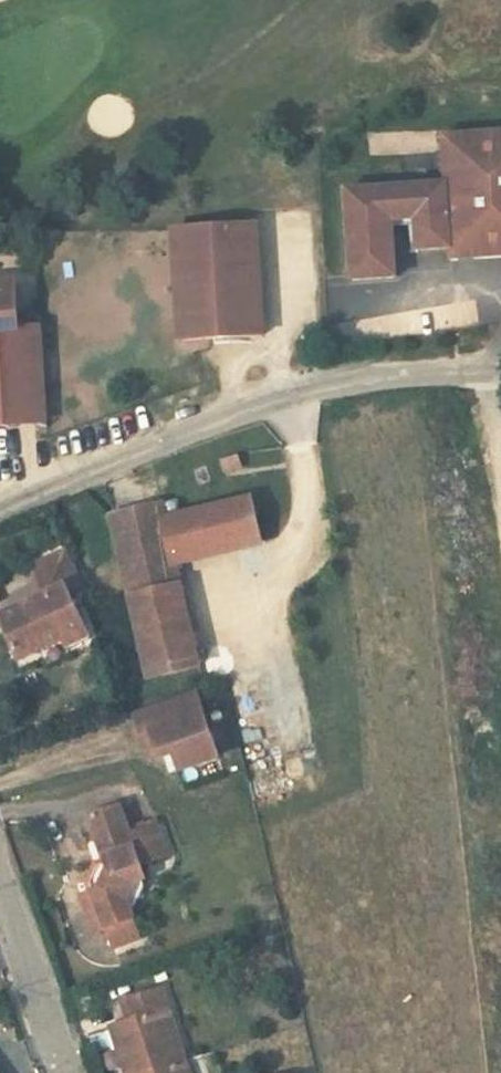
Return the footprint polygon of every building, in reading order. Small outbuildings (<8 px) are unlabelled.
[(438,152),(442,217),(442,229),(500,223),(500,98),(434,103),(438,152)] [(442,217),(438,152),(336,160),(343,250),(387,246),(384,197),(406,195),(410,219),(442,217)] [(250,199),(169,206),(176,317),(259,310),(250,199)] [(8,262),(0,263),(0,407),(46,402),(37,307),(13,310),(8,262)] [(229,484),(232,495),(249,491),(245,479),(229,484)] [(119,537),(153,698),(202,688),(180,584),(266,565),(257,522),(171,540),(168,527),(119,537)] [(19,669),(65,649),(88,640),(73,606),(86,600),(71,564),(39,578),(51,608),(1,629),(19,669)] [(88,640),(65,649),(71,662),(94,652),(88,640)] [(132,727),(140,749),(149,746),(159,774),(173,769),(179,786),(220,771),(195,705),(132,727)] [(149,746),(140,749),(150,777),(159,774),(149,746)] [(94,907),(83,910),(75,913),(84,953),(100,947),(106,966),(130,958),(122,932),(123,930),(119,921),(126,903),(138,902),(133,884),(163,875),(153,843),(123,852),(115,825),(85,834),(98,880),(102,891),(94,907)] [(81,903),(83,910),(94,907),(102,891),(98,880),(92,881),(81,903)] [(123,930),(138,902),(126,903),(119,921),(123,930)] [(155,1008),(114,1020),(119,1039),(111,1041),(120,1072),(173,1072),(155,1008)] [(109,1072),(120,1072),(111,1041),(100,1044),(109,1072)]
